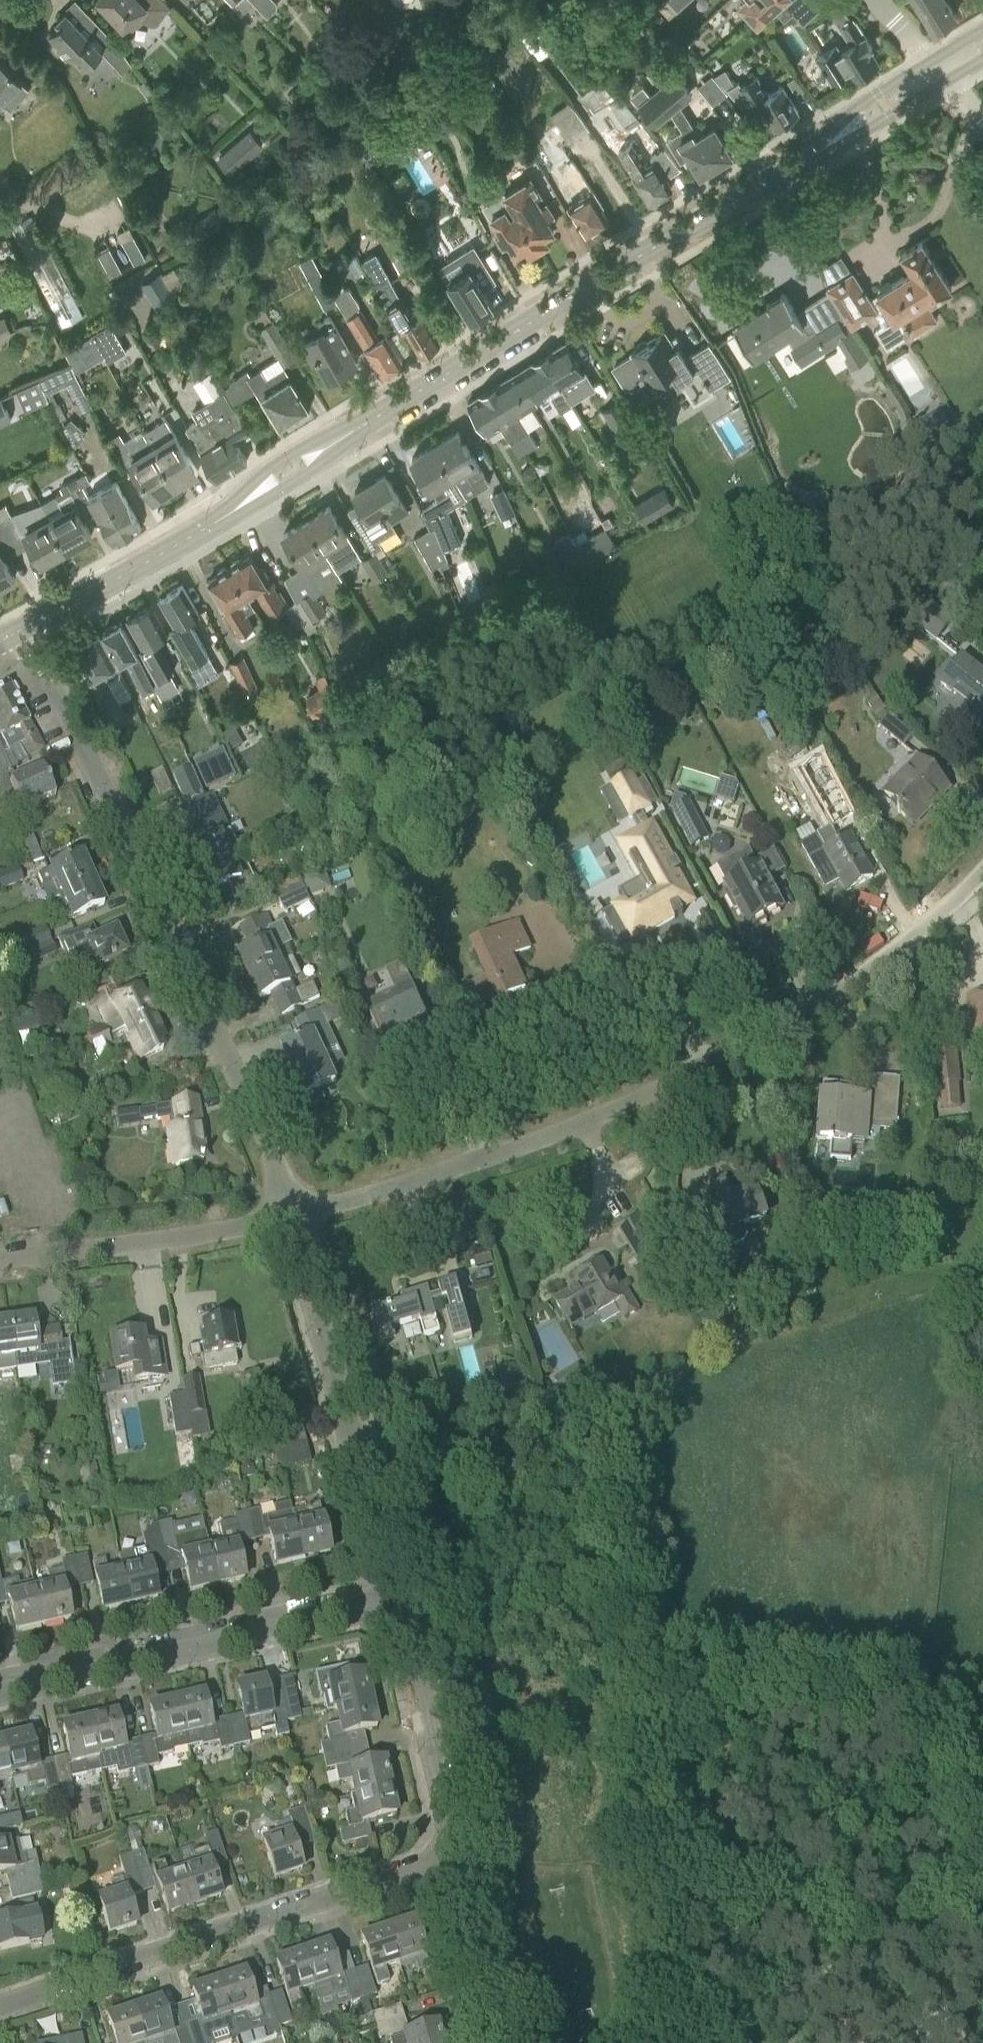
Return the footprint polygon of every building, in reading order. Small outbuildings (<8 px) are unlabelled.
[(124,27),(133,22),(140,16),(151,24),(156,23),(170,6),(164,0),(98,0),(124,27)] [(266,15),(276,6),(274,1),(273,0),(251,0),(266,15)] [(670,0),(664,0),(659,4),(671,16),(678,9),(670,0)] [(678,9),(679,10),(690,0),(670,0),(678,9)] [(749,2),(742,8),(757,25),(776,8),(778,11),(790,0),(747,0),(749,2)] [(778,11),(777,11),(784,19),(793,12),(800,20),(805,15),(808,18),(810,16),(825,2),(823,0),(790,0),(778,11)] [(933,29),(955,15),(946,0),(915,0),(933,29)] [(85,67),(88,64),(91,68),(103,58),(99,54),(103,51),(114,40),(103,29),(89,14),(78,25),(75,22),(66,13),(57,22),(60,26),(50,35),(60,46),(57,49),(67,59),(73,54),(85,67)] [(552,17),(524,38),(539,57),(556,45),(551,38),(562,30),(552,17)] [(852,43),(839,51),(836,46),(817,58),(823,68),(820,69),(823,73),(825,72),(831,81),(849,70),(854,78),(878,63),(869,49),(871,47),(855,21),(853,23),(851,19),(841,25),(852,43)] [(685,39),(683,41),(688,46),(690,45),(696,39),(691,33),(685,39)] [(2,101),(10,109),(29,88),(2,62),(0,64),(0,103),(2,101)] [(724,71),(715,76),(747,113),(754,109),(758,116),(765,112),(774,126),(798,112),(781,85),(767,93),(756,77),(741,86),(738,82),(733,85),(724,71)] [(642,88),(631,98),(654,124),(670,111),(682,129),(666,139),(680,162),(689,156),(700,174),(711,167),(712,166),(712,165),(711,164),(712,164),(712,163),(714,162),(715,162),(715,163),(716,163),(717,163),(732,154),(714,126),(695,138),(676,106),(690,93),(676,77),(650,98),(642,88)] [(717,81),(702,93),(712,105),(727,93),(717,81)] [(568,102),(549,114),(567,141),(569,140),(588,127),(568,102)] [(262,144),(251,132),(219,160),(230,172),(262,144)] [(85,141),(78,139),(76,146),(83,148),(85,141)] [(630,145),(618,152),(650,202),(671,189),(665,178),(679,169),(663,149),(650,157),(655,164),(645,169),(630,145)] [(601,206),(590,189),(574,163),(566,169),(567,171),(564,173),(566,177),(565,177),(580,201),(569,208),(586,234),(607,221),(599,207),(601,206)] [(553,214),(546,204),(531,179),(506,195),(518,214),(538,247),(547,242),(543,235),(553,229),(546,219),(553,214)] [(538,247),(518,214),(510,219),(498,200),(485,208),(500,233),(496,235),(503,246),(509,242),(516,252),(525,246),(529,253),(538,247)] [(146,207),(144,211),(141,205),(132,209),(138,219),(144,216),(152,219),(155,211),(146,207)] [(222,222),(215,210),(189,225),(197,237),(222,222)] [(81,318),(30,217),(8,228),(59,329),(81,318)] [(128,227),(117,233),(134,265),(144,259),(128,227)] [(121,271),(104,240),(94,245),(110,277),(121,271)] [(921,241),(902,253),(913,270),(891,284),(888,282),(879,288),(879,291),(877,293),(878,295),(870,300),(852,272),(827,288),(851,327),(876,311),(884,325),(900,315),(902,319),(901,320),(910,335),(936,319),(926,304),(925,305),(923,301),(929,297),(931,300),(951,288),(921,241)] [(494,279),(472,245),(438,267),(460,301),(470,318),(492,304),(481,287),(494,279)] [(375,253),(360,260),(386,309),(400,334),(406,331),(420,353),(440,341),(424,314),(413,320),(400,298),(375,253)] [(311,255),(299,261),(300,262),(325,309),(336,302),(311,255)] [(177,300),(160,272),(143,283),(159,310),(177,300)] [(346,287),(334,295),(341,307),(340,308),(381,374),(402,361),(400,358),(386,335),(378,340),(360,311),(359,312),(357,310),(359,306),(349,288),(346,287)] [(769,308),(735,329),(752,357),(786,335),(792,345),(793,347),(812,335),(810,332),(816,328),(828,347),(837,342),(847,357),(845,358),(847,361),(866,349),(831,295),(827,298),(824,295),(796,313),(795,311),(783,293),(766,304),(769,308)] [(356,364),(346,346),(330,317),(318,324),(323,333),(303,344),(313,360),(317,357),(329,379),(356,364)] [(271,320),(260,327),(283,364),(294,357),(271,320)] [(110,323),(92,334),(105,355),(107,360),(108,361),(126,351),(110,323)] [(660,422),(647,402),(693,373),(677,347),(673,349),(663,333),(647,343),(643,343),(640,343),(638,345),(636,347),(635,350),(611,365),(651,428),(660,422)] [(92,334),(64,350),(71,365),(75,373),(105,355),(92,334)] [(565,343),(542,357),(570,403),(595,387),(584,370),(581,371),(575,360),(565,343)] [(711,344),(689,357),(709,389),(730,375),(711,344)] [(542,357),(520,370),(538,399),(549,416),(559,410),(560,412),(562,411),(572,426),(581,421),(571,405),(570,403),(542,357)] [(201,362),(195,365),(201,374),(207,371),(201,362)] [(71,365),(39,379),(45,393),(67,382),(74,396),(84,391),(75,373),(71,365)] [(230,387),(223,391),(233,407),(256,392),(264,404),(267,402),(280,422),(307,405),(283,367),(267,378),(261,368),(249,375),(247,372),(238,377),(235,378),(232,380),(231,383),(230,387)] [(532,403),(515,374),(490,389),(526,447),(535,441),(517,412),(532,403)] [(526,447),(490,389),(467,403),(478,420),(485,432),(498,424),(516,453),(526,447)] [(196,420),(185,427),(200,452),(227,436),(232,444),(235,442),(249,434),(233,407),(223,391),(223,390),(190,410),(196,420)] [(0,397),(0,423),(11,418),(1,397),(0,397)] [(620,442),(622,441),(638,432),(620,400),(603,410),(620,442)] [(919,417),(910,422),(913,427),(922,441),(927,448),(935,442),(919,417)] [(197,471),(174,435),(165,420),(144,433),(149,440),(177,484),(197,471)] [(913,427),(904,433),(912,447),(922,441),(913,427)] [(476,462),(467,448),(457,431),(434,445),(453,476),(464,469),(477,490),(488,484),(475,462),(476,462)] [(247,461),(235,442),(232,444),(227,436),(200,452),(216,479),(247,461)] [(139,457),(131,462),(154,498),(177,484),(149,440),(134,449),(139,457)] [(453,476),(434,445),(412,459),(422,476),(430,490),(431,490),(437,500),(421,509),(430,529),(433,528),(443,553),(461,546),(452,522),(445,510),(455,504),(466,497),(453,476)] [(90,482),(86,473),(66,484),(71,492),(60,498),(58,494),(42,504),(50,519),(67,548),(91,535),(78,510),(91,503),(92,502),(89,497),(83,485),(90,482)] [(407,509),(395,491),(385,474),(354,493),(359,501),(347,509),(374,551),(374,552),(383,546),(378,538),(395,527),(390,519),(407,509)] [(133,531),(141,527),(116,482),(89,497),(92,502),(91,503),(113,542),(122,538),(133,532),(133,531)] [(496,491),(490,494),(492,498),(502,520),(515,514),(503,488),(496,491)] [(632,507),(641,523),(672,504),(663,489),(632,507)] [(360,557),(340,523),(329,506),(306,520),(324,549),(337,571),(360,557)] [(67,548),(50,519),(36,527),(29,516),(16,523),(12,514),(1,520),(15,546),(29,538),(42,562),(67,548)] [(14,577),(1,553),(15,546),(1,520),(0,521),(0,585),(14,577)] [(306,520),(283,534),(303,566),(311,579),(322,572),(318,567),(330,559),(324,549),(306,520)] [(969,548),(982,555),(982,527),(980,526),(969,548)] [(433,528),(430,529),(425,531),(414,538),(431,569),(446,560),(442,551),(433,528)] [(575,545),(587,564),(616,547),(605,528),(575,545)] [(568,534),(554,542),(572,573),(587,564),(575,545),(568,534)] [(374,551),(361,559),(375,582),(377,580),(388,574),(374,552),(374,551)] [(250,555),(230,567),(247,597),(257,591),(271,616),(275,614),(276,616),(284,612),(282,609),(287,607),(272,584),(261,567),(258,569),(250,555)] [(230,567),(209,579),(218,593),(214,595),(239,635),(254,626),(247,615),(255,609),(247,597),(230,567)] [(182,584),(159,597),(176,626),(172,628),(191,662),(188,664),(190,671),(210,660),(188,620),(199,614),(182,584)] [(313,592),(299,599),(311,620),(325,613),(313,592)] [(507,606),(501,593),(487,600),(492,613),(507,606)] [(929,603),(914,623),(937,640),(952,621),(929,603)] [(166,634),(160,623),(150,605),(127,618),(143,647),(140,649),(150,666),(158,679),(173,671),(155,640),(166,634)] [(121,622),(103,632),(113,650),(120,662),(127,659),(143,691),(154,686),(131,640),(121,622)] [(121,672),(109,652),(99,634),(71,650),(111,721),(125,713),(106,680),(121,672)] [(385,642),(389,649),(395,645),(391,638),(385,642)] [(244,656),(230,662),(249,703),(263,697),(244,656)] [(961,660),(941,685),(964,703),(952,718),(977,737),(982,728),(982,677),(961,660)] [(0,689),(0,735),(2,738),(11,753),(23,747),(29,757),(44,749),(44,748),(8,685),(0,689)] [(329,685),(306,699),(309,704),(316,715),(339,701),(329,685)] [(875,697),(865,703),(878,721),(888,715),(875,697)] [(889,716),(880,727),(904,747),(913,736),(889,716)] [(794,742),(803,737),(797,727),(789,732),(794,742)] [(232,731),(223,736),(232,752),(240,747),(232,731)] [(6,818),(22,811),(9,782),(4,771),(9,769),(0,748),(0,805),(6,818)] [(280,748),(276,759),(286,762),(289,752),(280,748)] [(265,762),(267,766),(275,762),(272,756),(265,762)] [(819,756),(792,770),(815,813),(842,798),(819,756)] [(207,790),(219,785),(206,758),(194,763),(207,790)] [(948,789),(934,776),(916,760),(905,771),(908,775),(892,792),(888,789),(884,794),(900,809),(897,813),(899,815),(900,814),(913,826),(948,789)] [(9,782),(22,811),(55,796),(42,767),(9,782)] [(157,793),(170,788),(161,768),(148,773),(157,793)] [(192,768),(173,777),(187,806),(203,799),(205,798),(192,768)] [(632,773),(610,785),(629,820),(632,818),(638,828),(636,829),(637,831),(618,842),(639,881),(618,893),(630,913),(623,917),(635,939),(674,918),(674,919),(676,919),(675,917),(682,913),(683,915),(684,914),(678,902),(690,895),(678,875),(682,873),(681,871),(677,873),(674,866),(677,864),(676,863),(675,864),(652,823),(647,826),(646,824),(648,823),(644,817),(653,813),(649,806),(656,803),(643,779),(638,782),(632,773)] [(718,776),(712,797),(732,803),(738,782),(718,776)] [(187,806),(185,807),(196,832),(187,837),(193,849),(191,850),(191,849),(190,850),(200,872),(241,853),(231,831),(228,833),(223,824),(217,811),(210,795),(205,798),(203,799),(187,806)] [(674,811),(692,846),(707,839),(688,803),(674,811)] [(873,878),(863,860),(847,831),(835,838),(830,829),(801,845),(824,886),(839,877),(847,892),(873,878)] [(32,836),(22,840),(31,863),(41,858),(32,836)] [(748,849),(715,867),(725,885),(730,895),(727,897),(734,909),(737,907),(747,927),(752,925),(753,928),(765,921),(764,918),(783,908),(760,866),(758,867),(748,849)] [(241,853),(200,872),(211,894),(226,887),(229,895),(227,896),(233,910),(267,894),(260,880),(255,883),(241,853)] [(81,855),(37,875),(41,883),(40,887),(46,901),(59,895),(62,894),(62,893),(92,880),(81,855)] [(527,866),(533,871),(540,868),(542,860),(536,855),(528,858),(527,866)] [(17,868),(0,875),(0,891),(22,881),(17,868)] [(311,873),(314,891),(328,889),(325,871),(311,873)] [(279,900),(304,889),(298,877),(274,888),(279,900)] [(62,894),(59,895),(65,907),(60,910),(65,922),(103,904),(92,880),(62,893),(62,894)] [(309,900),(304,889),(279,900),(285,912),(309,900)] [(252,950),(239,956),(249,977),(288,960),(288,959),(280,962),(275,950),(290,943),(282,925),(273,929),(267,916),(242,928),(248,942),(251,941),(254,949),(252,950)] [(530,949),(522,931),(518,924),(472,944),(488,979),(460,991),(461,993),(470,1012),(497,998),(498,1001),(525,988),(511,958),(530,949)] [(77,932),(57,940),(70,966),(70,967),(76,964),(77,967),(76,970),(79,976),(82,977),(84,980),(100,972),(98,967),(108,963),(126,954),(125,951),(125,948),(123,943),(120,942),(115,930),(97,939),(91,926),(77,932)] [(20,938),(25,952),(40,946),(50,943),(44,929),(20,938)] [(50,943),(40,946),(45,958),(55,955),(50,943)] [(288,960),(249,977),(260,999),(274,992),(278,1000),(276,1001),(282,1015),(319,998),(312,984),(294,992),(289,981),(296,978),(292,958),(288,960)] [(115,980),(83,995),(85,1000),(86,999),(90,1007),(97,1004),(108,1026),(89,1035),(93,1043),(152,1015),(152,1016),(155,1015),(147,998),(144,999),(139,990),(123,998),(115,980)] [(411,982),(409,982),(410,983),(395,990),(394,990),(393,990),(364,1004),(385,1047),(386,1047),(386,1046),(413,1033),(415,1035),(414,1036),(418,1044),(418,1043),(429,1066),(446,1058),(411,982)] [(968,998),(972,1034),(982,1033),(982,996),(968,998)] [(295,1033),(296,1043),(283,1049),(304,1096),(335,1082),(328,1067),(340,1062),(341,1058),(325,1023),(348,1012),(342,999),(296,1021),(297,1022),(296,1026),(298,1029),(301,1032),(295,1033)] [(29,1015),(11,1021),(14,1028),(16,1035),(33,1029),(29,1015)] [(152,1015),(93,1043),(101,1060),(113,1054),(110,1047),(121,1041),(122,1045),(129,1041),(139,1061),(162,1050),(158,1041),(163,1039),(152,1016),(152,1015)] [(954,1051),(922,1054),(925,1087),(935,1086),(958,1083),(954,1051)] [(818,1125),(817,1139),(825,1140),(832,1140),(830,1159),(850,1161),(852,1142),(867,1142),(868,1128),(896,1130),(896,1122),(900,1079),(874,1077),(872,1099),(837,1096),(837,1085),(824,1084),(821,1125),(818,1125)] [(145,1109),(137,1110),(139,1119),(158,1116),(159,1119),(169,1117),(171,1129),(169,1129),(175,1165),(202,1161),(199,1142),(203,1141),(196,1100),(176,1103),(171,1104),(145,1109)] [(711,1215),(689,1223),(699,1245),(717,1238),(720,1246),(728,1249),(744,1243),(747,1236),(743,1226),(766,1217),(761,1204),(767,1202),(763,1191),(757,1193),(756,1189),(733,1198),(726,1181),(713,1186),(720,1205),(713,1208),(713,1210),(711,1215)] [(664,1262),(646,1232),(636,1215),(616,1226),(644,1273),(664,1262)] [(490,1254),(474,1259),(476,1268),(492,1263),(490,1254)] [(579,1286),(568,1292),(554,1300),(571,1329),(596,1315),(597,1315),(615,1305),(624,1320),(639,1310),(621,1280),(614,1285),(601,1263),(575,1278),(579,1286)] [(428,1290),(401,1298),(403,1306),(375,1314),(383,1340),(395,1336),(393,1328),(420,1320),(424,1336),(440,1332),(432,1304),(448,1300),(452,1314),(447,1316),(454,1343),(472,1338),(456,1282),(438,1287),(441,1296),(431,1299),(428,1290)] [(33,1317),(9,1321),(16,1369),(35,1366),(48,1364),(52,1388),(74,1385),(67,1342),(60,1343),(58,1328),(34,1331),(33,1317)] [(203,1344),(188,1347),(191,1359),(194,1358),(201,1357),(203,1369),(237,1363),(235,1354),(235,1351),(240,1350),(238,1338),(233,1339),(229,1319),(202,1324),(204,1335),(201,1336),(203,1344)] [(9,1321),(0,1322),(0,1371),(16,1369),(9,1321)] [(164,1376),(162,1363),(158,1343),(143,1345),(141,1334),(110,1338),(114,1358),(116,1372),(133,1369),(135,1381),(164,1376)] [(554,1383),(564,1399),(589,1384),(580,1368),(554,1383)] [(198,1378),(183,1380),(189,1414),(204,1411),(198,1378)] [(183,1395),(167,1397),(175,1437),(190,1434),(183,1395)] [(302,1427),(291,1434),(294,1445),(305,1442),(302,1427)] [(294,1445),(291,1434),(276,1443),(282,1468),(290,1467),(310,1462),(305,1442),(294,1445)] [(79,1468),(78,1468),(82,1487),(83,1487),(100,1483),(99,1478),(96,1464),(79,1468)] [(242,1475),(246,1478),(251,1478),(254,1473),(253,1468),(249,1465),(244,1466),(241,1470),(242,1475)] [(258,1509),(246,1512),(252,1540),(269,1537),(275,1565),(302,1559),(292,1512),(290,1502),(273,1506),(275,1514),(260,1517),(258,1509)] [(292,1512),(302,1559),(329,1553),(318,1504),(306,1507),(306,1509),(292,1512)] [(208,1546),(217,1585),(244,1579),(236,1544),(252,1540),(246,1512),(233,1515),(235,1521),(218,1525),(222,1543),(208,1546)] [(169,1521),(156,1524),(160,1538),(167,1566),(183,1563),(190,1592),(217,1585),(208,1546),(204,1533),(174,1540),(169,1521)] [(145,1548),(117,1554),(121,1571),(122,1571),(130,1605),(157,1599),(150,1570),(167,1566),(160,1538),(143,1542),(145,1548)] [(86,1555),(73,1558),(80,1587),(92,1584),(86,1555)] [(49,1582),(33,1586),(34,1591),(35,1591),(43,1625),(70,1619),(62,1586),(66,1585),(67,1589),(80,1587),(73,1558),(61,1561),(63,1569),(46,1573),(49,1582)] [(104,1560),(92,1562),(103,1611),(130,1605),(122,1571),(121,1571),(107,1574),(104,1560)] [(5,1604),(9,1603),(16,1631),(43,1625),(35,1591),(34,1591),(33,1586),(32,1581),(18,1584),(17,1580),(1,1583),(0,1580),(0,1605),(5,1604)] [(364,1674),(346,1678),(344,1668),(347,1667),(347,1666),(314,1673),(320,1698),(324,1697),(328,1712),(337,1710),(370,1701),(364,1674)] [(300,1718),(295,1696),(291,1676),(278,1679),(281,1693),(287,1721),(300,1718)] [(281,1693),(267,1696),(263,1681),(236,1687),(242,1715),(226,1718),(233,1747),(250,1743),(248,1736),(260,1734),(259,1731),(274,1727),(276,1735),(288,1732),(286,1721),(287,1721),(281,1693)] [(203,1695),(176,1701),(187,1748),(201,1744),(202,1747),(219,1744),(220,1750),(233,1747),(226,1718),(209,1722),(203,1695)] [(187,1748),(176,1701),(149,1707),(156,1736),(139,1739),(146,1767),(158,1764),(156,1757),(173,1753),(172,1751),(187,1748)] [(370,1701),(337,1710),(341,1724),(325,1727),(329,1742),(320,1744),(323,1756),(352,1750),(348,1735),(376,1728),(370,1701)] [(116,1715),(89,1721),(101,1771),(116,1768),(117,1774),(146,1767),(139,1739),(123,1743),(116,1715)] [(69,1756),(53,1760),(59,1787),(70,1785),(71,1785),(70,1778),(101,1771),(89,1721),(62,1727),(69,1756)] [(59,1787),(53,1760),(36,1763),(29,1735),(2,1741),(12,1780),(27,1777),(29,1786),(45,1783),(47,1790),(59,1787)] [(2,1741),(0,1742),(0,1783),(12,1780),(2,1741)] [(352,1750),(323,1756),(326,1768),(335,1766),(339,1783),(353,1780),(356,1794),(356,1795),(389,1788),(383,1761),(355,1767),(352,1750)] [(349,1830),(339,1832),(342,1845),(355,1842),(365,1839),(370,1838),(367,1821),(395,1815),(389,1788),(356,1795),(356,1794),(350,1795),(353,1811),(345,1813),(349,1830)] [(312,1836),(302,1807),(287,1812),(289,1820),(274,1825),(278,1836),(262,1841),(274,1879),(301,1870),(292,1842),(312,1836)] [(0,1817),(0,1830),(22,1826),(19,1813),(0,1817)] [(226,1863),(215,1831),(203,1835),(207,1847),(192,1852),(195,1861),(181,1866),(195,1905),(220,1897),(210,1868),(226,1863)] [(365,1839),(355,1842),(355,1844),(356,1850),(366,1848),(365,1839)] [(0,1844),(0,1873),(5,1871),(9,1888),(41,1880),(34,1852),(21,1855),(17,1840),(0,1844)] [(154,1887),(148,1869),(141,1850),(129,1854),(142,1892),(154,1887)] [(375,1852),(364,1856),(367,1865),(378,1861),(375,1852)] [(124,1877),(114,1880),(108,1882),(111,1891),(96,1896),(109,1934),(136,1925),(126,1897),(142,1892),(129,1854),(117,1858),(124,1877)] [(195,1905),(181,1866),(167,1871),(165,1862),(151,1866),(167,1914),(195,1905)] [(41,1880),(9,1888),(12,1900),(44,1893),(41,1881),(41,1880)] [(0,1921),(0,1950),(27,1944),(24,1928),(39,1925),(35,1909),(19,1913),(20,1917),(0,1921)] [(414,1963),(417,1972),(429,1968),(413,1921),(387,1930),(397,1963),(399,1968),(414,1963)] [(397,1963),(387,1930),(361,1938),(376,1986),(389,1981),(384,1967),(397,1963)] [(327,1945),(301,1954),(312,1987),(316,2001),(347,1991),(351,2003),(357,2001),(363,1999),(354,1971),(341,1975),(342,1976),(338,1977),(327,1945)] [(301,1954),(275,1963),(291,2010),(303,2006),(298,1992),(312,1987),(301,1954)] [(366,1967),(354,1971),(363,1999),(364,1998),(375,1995),(366,1967)] [(244,1973),(218,1982),(230,2020),(236,2038),(265,2028),(267,2034),(280,2030),(279,2027),(279,2026),(269,1996),(253,2001),(244,1973)] [(185,2024),(191,2042),(204,2042),(203,2039),(219,2034),(216,2025),(230,2020),(218,1982),(191,1991),(202,2023),(199,2024),(197,2020),(185,2024)] [(281,1992),(269,1996),(279,2026),(291,2022),(281,1992)] [(363,1999),(357,2001),(363,2017),(370,2014),(364,1998),(363,1999)] [(133,2010),(144,2042),(191,2042),(185,2024),(169,2029),(159,2001),(133,2010)] [(374,2027),(403,2017),(398,2005),(370,2014),(374,2027)] [(133,2010),(107,2019),(115,2042),(144,2042),(133,2010)] [(403,2017),(374,2027),(378,2039),(407,2030),(403,2017)] [(388,2040),(389,2042),(442,2042),(436,2025),(388,2040)] [(80,2034),(44,2042),(82,2042),(80,2034)]
